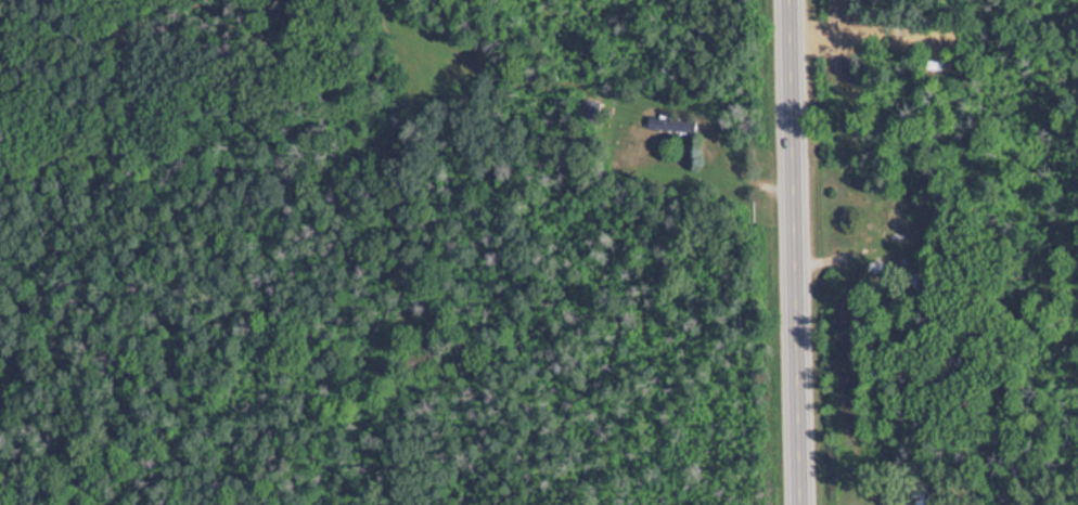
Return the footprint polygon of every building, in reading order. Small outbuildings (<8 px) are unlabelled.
[(647,130),(695,132),(695,120),(648,118),(647,130)] [(926,489),(926,504),(935,504),(935,489),(926,489)] [(1032,492),(1030,501),(1052,504),(1056,504),(1058,497),(1032,492)]
